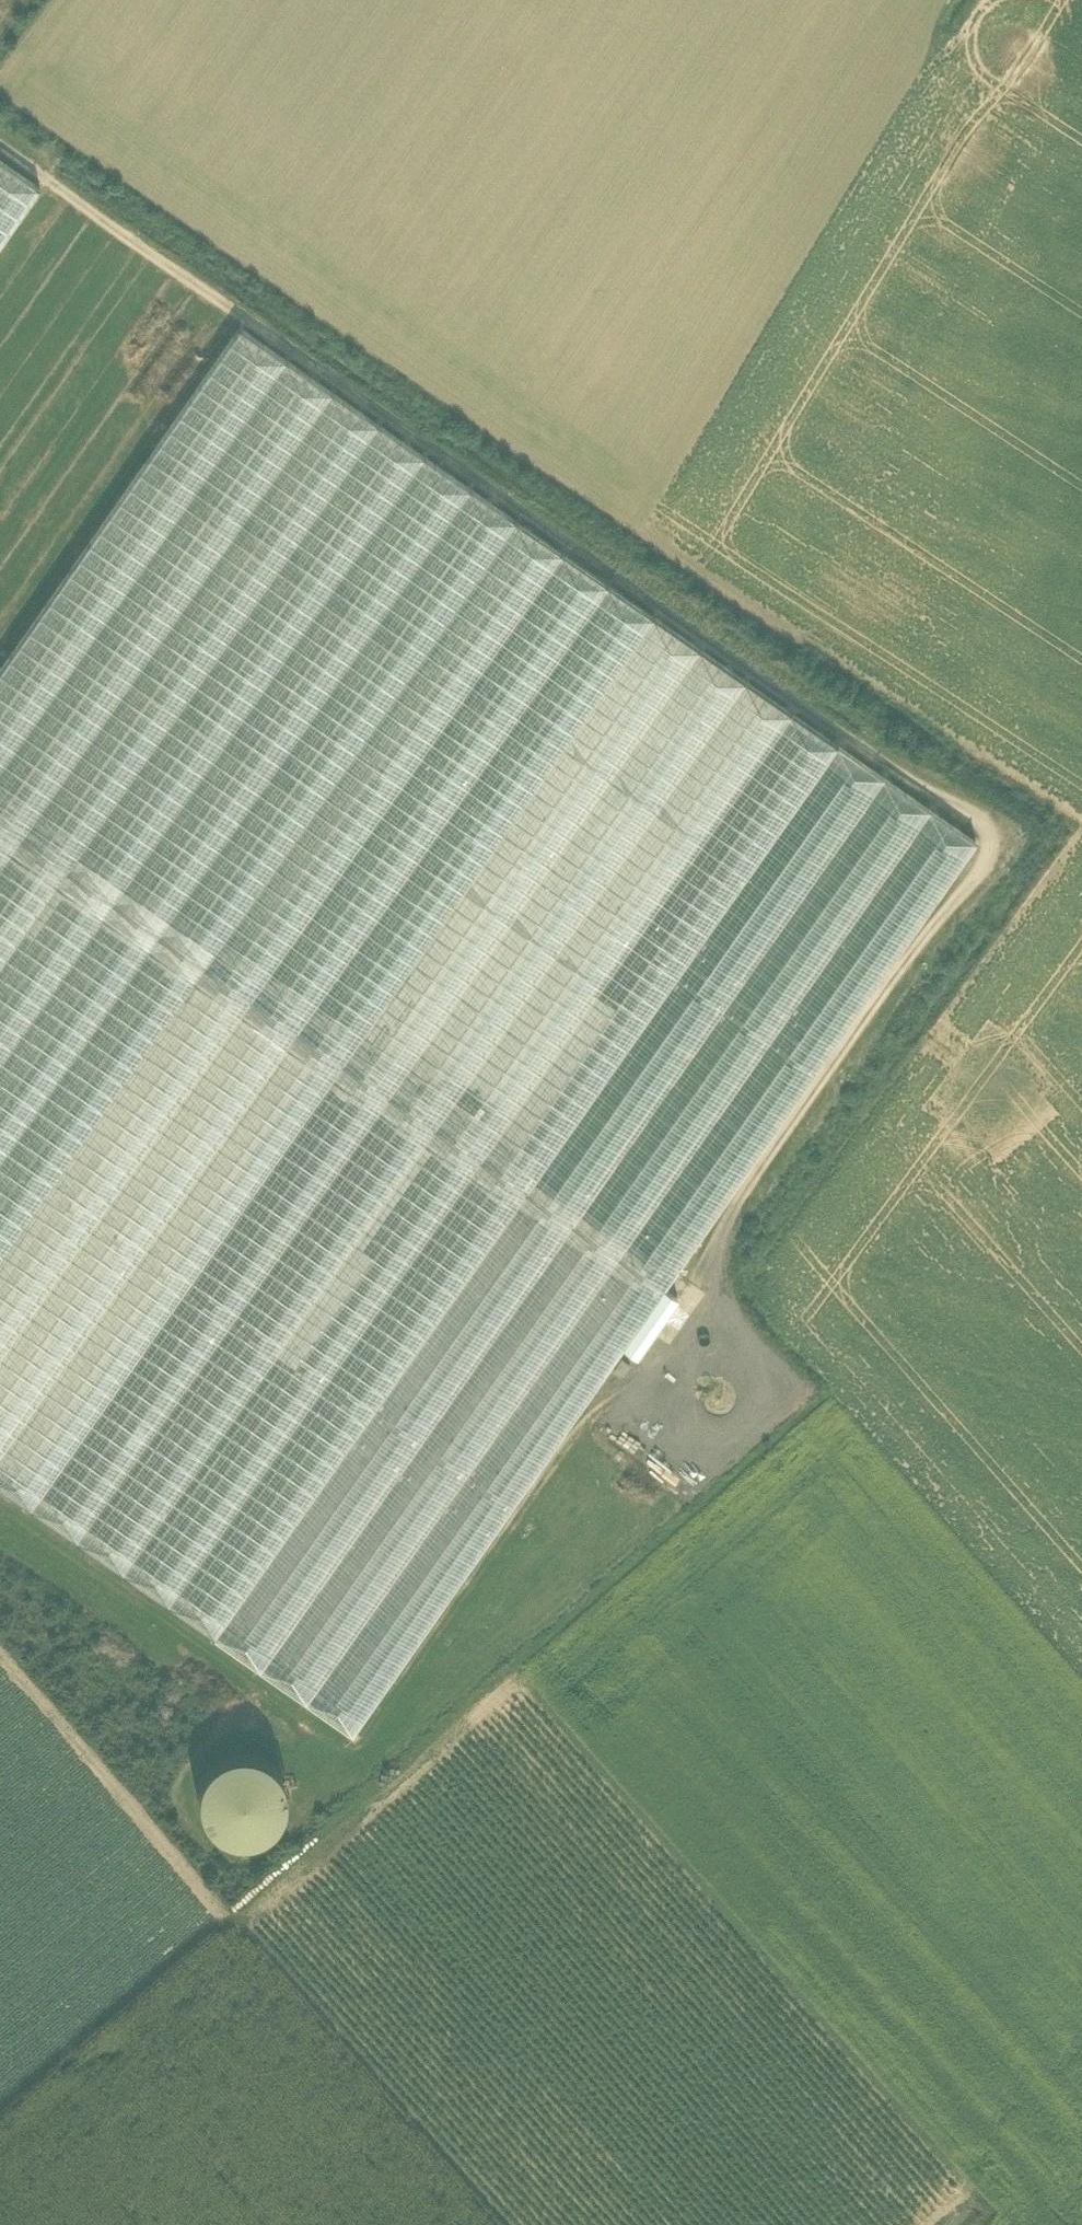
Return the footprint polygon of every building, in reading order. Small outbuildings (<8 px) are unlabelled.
[(39,184),(0,157),(0,242),(39,184)] [(517,519),(240,326),(0,669),(0,1487),(351,1735),(625,1345),(639,1355),(680,1296),(665,1286),(980,840),(517,519)] [(209,1836),(275,1837),(276,1757),(210,1756),(209,1836)]
